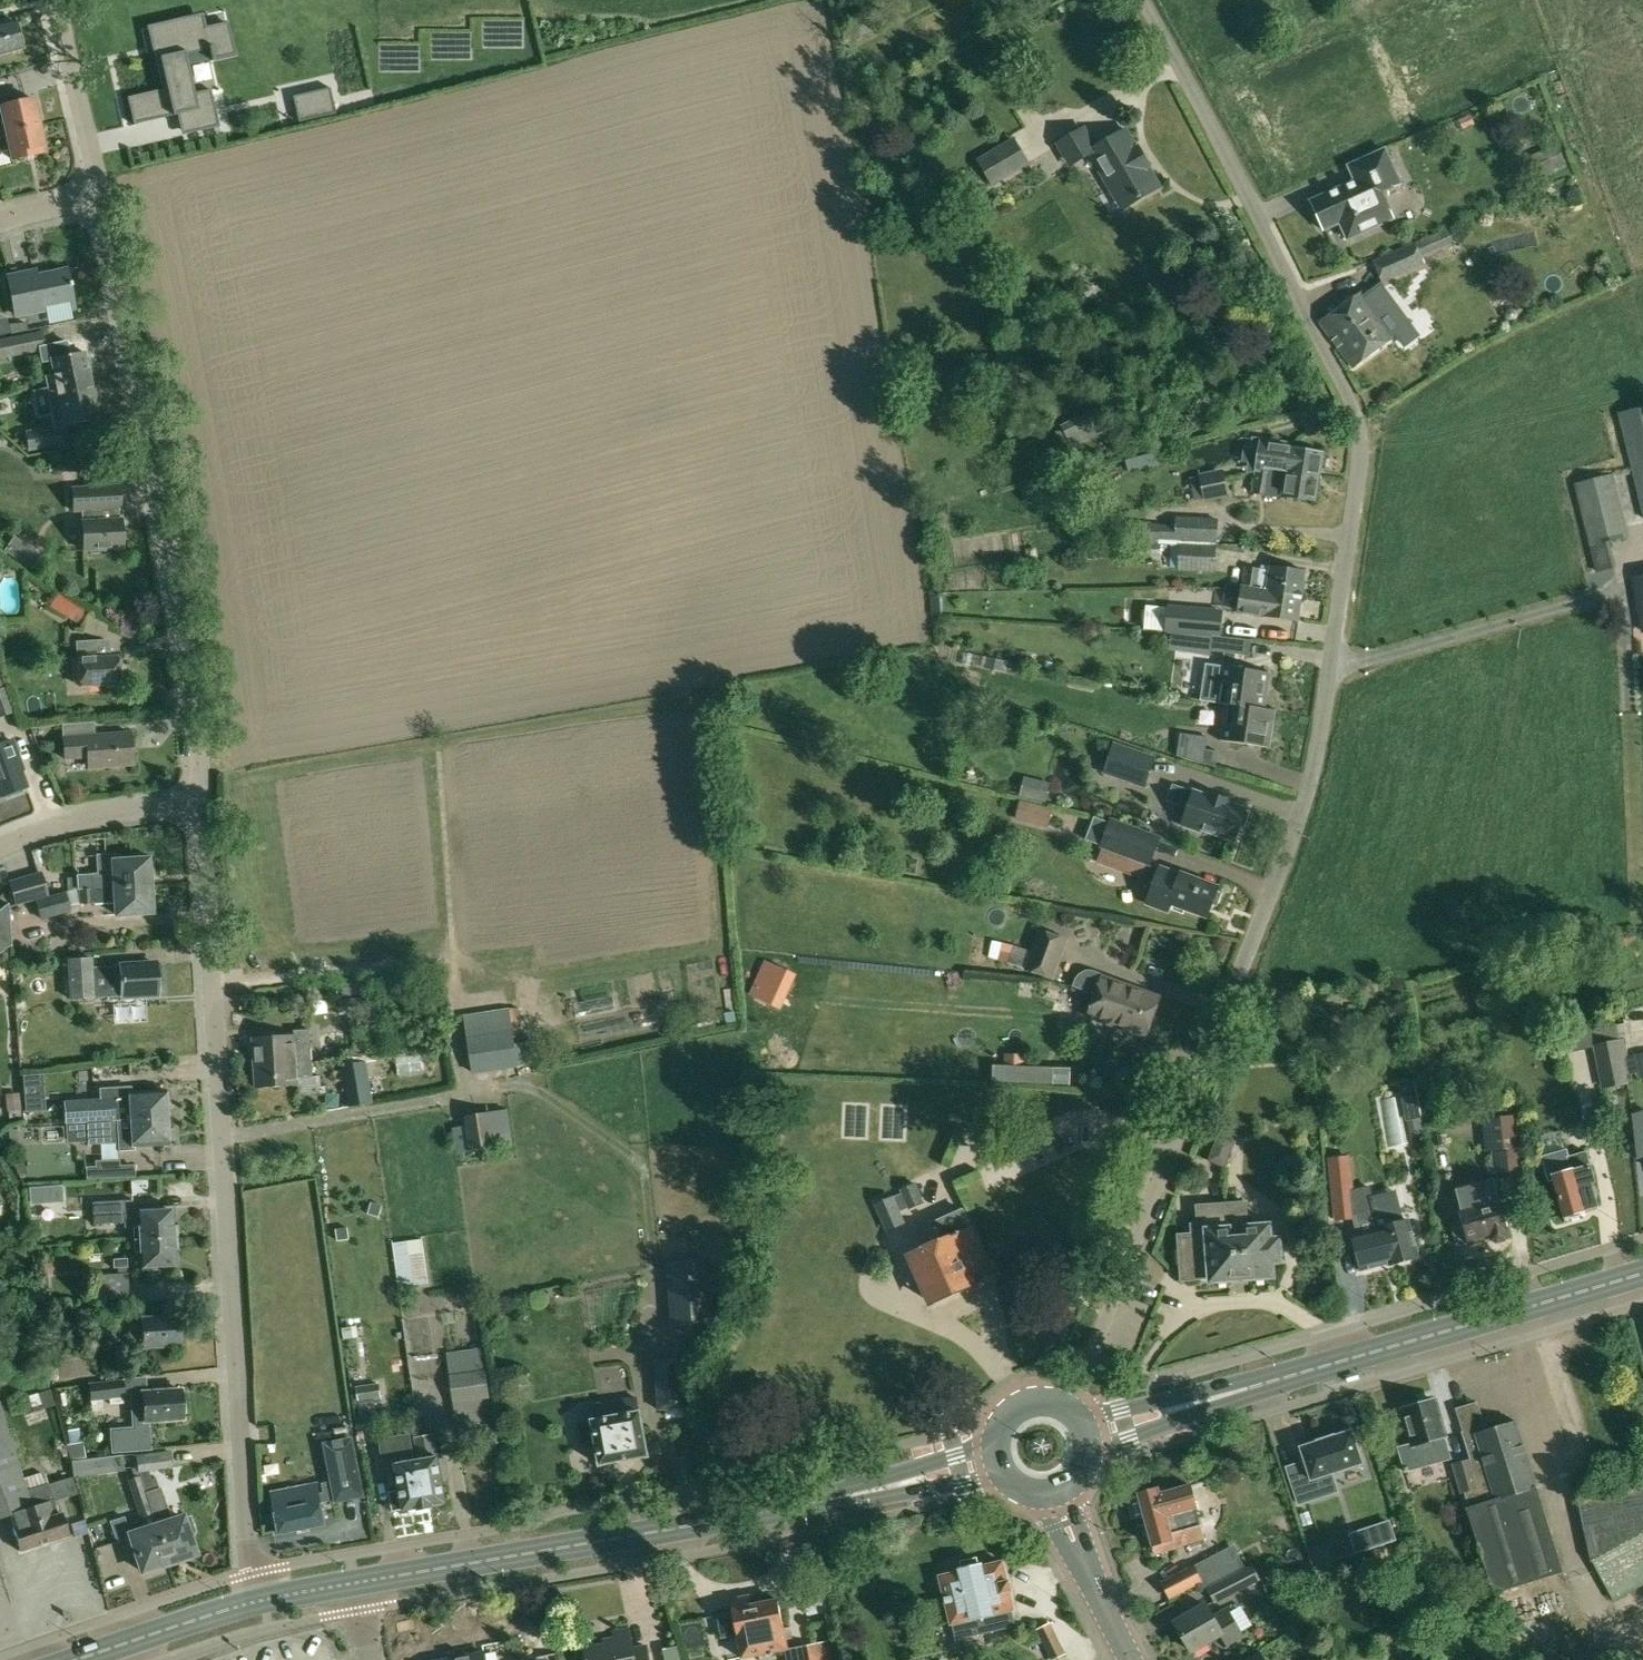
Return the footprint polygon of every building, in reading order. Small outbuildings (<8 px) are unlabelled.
[(191,30),(188,18),(164,25),(161,25),(161,26),(165,39),(156,42),(158,52),(153,53),(160,86),(161,90),(155,91),(161,118),(168,117),(180,114),(184,132),(199,129),(200,131),(219,127),(211,91),(194,94),(188,69),(189,69),(186,55),(208,50),(211,61),(236,55),(229,21),(221,23),(221,25),(205,29),(205,28),(192,31),(191,30)] [(21,48),(14,22),(0,26),(0,54),(21,48)] [(332,88),(294,97),(300,122),(337,114),(332,88)] [(127,97),(133,125),(139,124),(132,96),(127,97)] [(0,121),(0,133),(5,131),(38,122),(33,99),(0,106),(0,108),(3,120),(0,121)] [(1472,125),(1469,116),(1458,120),(1462,129),(1472,125)] [(9,149),(11,160),(44,152),(38,122),(5,131),(0,133),(0,150),(9,149)] [(1057,145),(1066,160),(1085,149),(1089,156),(1121,208),(1159,186),(1126,130),(1095,149),(1084,129),(1057,145)] [(978,159),(991,186),(1029,164),(1014,138),(978,159)] [(1555,143),(1531,155),(1541,177),(1565,165),(1555,143)] [(1311,202),(1324,230),(1340,223),(1347,240),(1392,219),(1392,218),(1380,192),(1398,184),(1399,184),(1400,184),(1385,150),(1349,167),(1355,181),(1311,202)] [(1423,239),(1415,241),(1421,253),(1429,249),(1429,251),(1456,242),(1450,227),(1423,238),(1423,239)] [(1421,253),(1415,241),(1372,260),(1382,283),(1425,263),(1421,253)] [(16,276),(24,313),(43,309),(42,304),(72,298),(66,270),(36,276),(35,272),(16,276)] [(1320,322),(1353,367),(1396,336),(1362,291),(1320,322)] [(1506,319),(1506,320),(1507,320),(1507,321),(1508,322),(1509,322),(1510,322),(1511,323),(1513,323),(1514,322),(1515,322),(1516,321),(1517,321),(1518,320),(1519,319),(1519,318),(1520,315),(1519,313),(1519,312),(1519,311),(1517,310),(1516,309),(1516,308),(1515,308),(1514,308),(1513,307),(1511,307),(1509,308),(1508,308),(1507,310),(1506,310),(1506,311),(1505,312),(1505,313),(1504,314),(1504,315),(1504,316),(1505,317),(1505,318),(1506,319)] [(0,339),(0,359),(40,350),(42,362),(50,360),(52,374),(45,375),(47,386),(89,378),(83,352),(69,355),(66,341),(45,345),(42,330),(0,339)] [(89,378),(47,386),(49,396),(55,427),(60,426),(65,425),(97,419),(89,378)] [(1618,414),(1642,515),(1642,408),(1618,414)] [(1095,412),(1063,428),(1073,448),(1105,432),(1095,412)] [(1316,434),(1313,424),(1306,426),(1309,436),(1316,434)] [(25,432),(28,452),(64,445),(60,426),(55,427),(25,432)] [(1261,438),(1255,474),(1256,474),(1256,473),(1271,475),(1285,473),(1320,478),(1324,453),(1291,448),(1292,443),(1261,438)] [(67,471),(81,470),(80,456),(66,457),(67,471)] [(1228,495),(1223,471),(1200,476),(1202,483),(1193,485),(1196,499),(1205,497),(1205,500),(1228,495)] [(1252,492),(1303,500),(1316,502),(1320,478),(1285,473),(1271,475),(1256,473),(1256,474),(1255,474),(1252,492)] [(1613,475),(1574,483),(1596,572),(1616,567),(1609,541),(1629,536),(1613,475)] [(72,511),(80,511),(82,511),(118,508),(120,507),(119,484),(72,487),(72,511)] [(80,511),(84,551),(89,550),(92,554),(99,553),(102,549),(123,547),(121,518),(119,518),(118,508),(82,511),(80,511)] [(1157,524),(1157,543),(1158,543),(1170,542),(1179,542),(1216,544),(1217,519),(1176,516),(1176,525),(1157,524)] [(1157,543),(1157,524),(1137,524),(1137,543),(1157,544),(1157,543)] [(21,560),(32,568),(40,556),(28,549),(14,538),(6,549),(21,560)] [(1179,542),(1178,570),(1214,572),(1216,544),(1179,542)] [(1161,545),(1147,545),(1148,555),(1161,555),(1161,545)] [(1026,559),(1037,557),(1035,547),(1024,549),(1026,559)] [(1244,568),(1242,589),(1243,589),(1301,597),(1305,573),(1270,568),(1269,571),(1244,568)] [(1633,579),(1642,632),(1642,577),(1633,579)] [(1243,589),(1242,589),(1241,589),(1238,614),(1299,622),(1302,597),(1301,597),(1243,589)] [(48,606),(78,627),(86,613),(56,593),(48,606)] [(1166,633),(1213,637),(1213,636),(1220,637),(1222,611),(1168,606),(1166,633)] [(1213,637),(1211,650),(1250,656),(1251,640),(1232,638),(1213,637)] [(77,649),(79,685),(119,683),(118,656),(94,657),(94,648),(77,649)] [(1019,652),(1017,661),(1027,663),(1029,654),(1019,652)] [(1272,673),(1220,665),(1214,701),(1225,703),(1266,709),(1272,673)] [(13,714),(4,687),(0,689),(0,688),(0,718),(13,714)] [(1219,740),(1271,748),(1277,711),(1266,709),(1225,703),(1219,740)] [(61,724),(64,760),(86,758),(86,768),(132,764),(130,732),(94,734),(93,721),(61,724)] [(1177,757),(1216,768),(1218,751),(1206,749),(1208,737),(1181,733),(1177,757)] [(26,785),(20,768),(22,768),(12,740),(0,745),(0,795),(26,785)] [(1103,773),(1143,788),(1153,760),(1112,746),(1103,773)] [(1173,804),(1187,809),(1182,824),(1183,825),(1182,827),(1199,833),(1200,831),(1233,842),(1238,827),(1242,829),(1247,814),(1243,813),(1244,811),(1226,804),(1227,802),(1209,796),(1208,798),(1193,793),(1192,794),(1178,789),(1173,804)] [(1053,808),(1019,800),(1015,820),(1048,828),(1053,808)] [(1084,842),(1148,866),(1157,841),(1110,823),(1109,825),(1092,819),(1084,842)] [(149,886),(149,875),(152,873),(151,864),(148,863),(148,860),(114,862),(114,855),(97,856),(98,875),(77,876),(78,890),(79,889),(79,890),(149,886)] [(1142,899),(1147,901),(1145,904),(1167,912),(1169,906),(1206,919),(1211,905),(1219,909),(1224,897),(1215,894),(1217,889),(1179,875),(1179,877),(1158,870),(1152,886),(1148,884),(1142,899)] [(41,873),(9,882),(16,905),(48,896),(41,873)] [(78,890),(35,902),(40,919),(70,910),(80,910),(80,905),(92,904),(92,905),(115,904),(116,916),(151,914),(151,911),(154,909),(153,900),(150,899),(149,886),(79,890),(79,889),(78,890)] [(10,945),(10,947),(12,947),(9,904),(7,904),(7,907),(0,912),(0,952),(10,945)] [(1054,980),(1068,940),(1040,930),(1031,953),(1026,969),(1025,969),(1054,980)] [(1026,969),(1031,953),(1016,947),(1010,963),(1026,969)] [(92,959),(69,961),(72,1000),(94,998),(94,994),(122,992),(122,998),(157,996),(155,964),(120,966),(120,967),(106,968),(106,971),(93,972),(92,959)] [(796,975),(766,961),(750,994),(780,1008),(796,975)] [(1075,979),(1072,986),(1096,995),(1095,998),(1153,1018),(1161,997),(1103,977),(1104,974),(1093,971),(1087,970),(1080,974),(1075,979)] [(1088,1019),(1146,1040),(1153,1018),(1095,998),(1088,1019)] [(463,1016),(471,1075),(519,1068),(513,1032),(519,1031),(515,1009),(510,1010),(510,1009),(463,1016)] [(1623,1025),(1592,1030),(1595,1045),(1623,1040),(1626,1039),(1623,1025)] [(295,1036),(253,1039),(254,1059),(274,1058),(274,1061),(296,1060),(297,1064),(313,1064),(310,1030),(295,1031),(295,1036)] [(1623,1040),(1595,1045),(1595,1049),(1602,1089),(1628,1084),(1626,1076),(1623,1057),(1626,1057),(1623,1040)] [(1623,1057),(1626,1076),(1638,1073),(1639,1080),(1642,1079),(1642,1053),(1626,1057),(1623,1057)] [(422,1055),(396,1057),(398,1073),(423,1070),(422,1055)] [(1052,1065),(1022,1064),(1022,1056),(1005,1055),(1004,1063),(992,1063),(991,1080),(1052,1083),(1052,1065)] [(274,1058),(254,1059),(256,1090),(316,1085),(316,1077),(314,1077),(313,1064),(297,1064),(296,1060),(274,1061),(274,1058)] [(365,1060),(343,1061),(351,1105),(372,1101),(365,1060)] [(1102,1089),(1103,1078),(1091,1076),(1090,1088),(1102,1089)] [(7,1110),(8,1118),(21,1116),(18,1092),(4,1093),(6,1110),(7,1110)] [(112,1098),(65,1101),(67,1122),(166,1117),(165,1094),(129,1096),(129,1093),(111,1094),(112,1098)] [(454,1130),(457,1154),(472,1152),(474,1162),(495,1159),(494,1148),(512,1145),(507,1113),(465,1119),(466,1128),(454,1130)] [(166,1117),(67,1122),(68,1142),(88,1141),(88,1145),(117,1143),(118,1152),(135,1151),(135,1144),(168,1142),(166,1117)] [(1515,1117),(1484,1120),(1487,1151),(1518,1148),(1515,1117)] [(1421,1119),(1407,1122),(1412,1143),(1426,1140),(1421,1119)] [(1218,1136),(1208,1162),(1225,1169),(1235,1143),(1218,1136)] [(1567,1150),(1541,1156),(1548,1180),(1554,1178),(1564,1216),(1597,1207),(1591,1184),(1594,1183),(1590,1169),(1586,1152),(1569,1156),(1567,1150)] [(8,1154),(19,1173),(25,1173),(24,1153),(8,1154)] [(1349,1155),(1329,1158),(1336,1220),(1356,1218),(1349,1155)] [(120,1166),(120,1178),(134,1177),(133,1166),(120,1166)] [(1496,1182),(1456,1192),(1464,1223),(1469,1243),(1489,1238),(1496,1244),(1505,1242),(1507,1237),(1506,1232),(1509,1231),(1496,1182)] [(900,1191),(909,1211),(924,1204),(916,1184),(900,1191)] [(30,1187),(30,1201),(45,1200),(45,1187),(30,1187)] [(875,1205),(887,1234),(906,1225),(895,1197),(875,1205)] [(133,1201),(92,1203),(93,1225),(125,1223),(125,1228),(137,1227),(138,1241),(174,1238),(172,1211),(134,1214),(133,1201)] [(369,1216),(381,1216),(381,1204),(369,1204),(369,1216)] [(1192,1236),(1178,1237),(1181,1281),(1211,1279),(1211,1282),(1272,1278),(1271,1263),(1280,1262),(1278,1241),(1270,1241),(1269,1227),(1247,1228),(1245,1204),(1198,1207),(1199,1223),(1199,1226),(1191,1226),(1192,1236)] [(910,1257),(930,1304),(978,1283),(973,1273),(989,1267),(971,1226),(970,1227),(963,1210),(930,1224),(933,1233),(922,1237),(928,1250),(910,1257)] [(1358,1235),(1352,1237),(1361,1272),(1388,1265),(1388,1266),(1418,1258),(1408,1220),(1402,1221),(1399,1211),(1382,1216),(1385,1228),(1373,1231),(1370,1219),(1355,1223),(1358,1235)] [(334,1235),(343,1243),(351,1234),(342,1226),(334,1235)] [(138,1241),(140,1267),(176,1265),(174,1238),(138,1241)] [(421,1239),(393,1243),(401,1288),(429,1283),(421,1239)] [(101,1277),(103,1295),(128,1294),(127,1259),(112,1260),(113,1269),(114,1269),(114,1276),(101,1277)] [(708,1261),(668,1264),(673,1324),(714,1320),(708,1261)] [(43,1275),(53,1274),(52,1264),(43,1265),(43,1275)] [(1400,1266),(1371,1270),(1373,1283),(1402,1279),(1400,1266)] [(130,1324),(132,1346),(144,1345),(144,1349),(181,1346),(179,1317),(143,1319),(143,1323),(130,1324)] [(40,1325),(41,1342),(54,1341),(53,1325),(40,1325)] [(354,1327),(343,1329),(344,1340),(355,1338),(354,1327)] [(447,1354),(457,1427),(494,1421),(483,1349),(447,1354)] [(700,1358),(656,1361),(659,1411),(665,1410),(666,1419),(685,1418),(684,1409),(683,1409),(682,1381),(690,1380),(700,1358)] [(124,1395),(123,1379),(89,1382),(91,1398),(124,1395)] [(356,1387),(358,1403),(362,1427),(367,1426),(378,1425),(375,1401),(382,1399),(379,1384),(356,1387)] [(50,1390),(23,1398),(28,1415),(55,1406),(50,1390)] [(130,1394),(132,1423),(184,1420),(182,1390),(130,1394)] [(125,1402),(124,1395),(110,1396),(110,1403),(125,1402)] [(591,1421),(576,1424),(580,1446),(595,1443),(600,1466),(648,1457),(638,1399),(589,1408),(591,1421)] [(1413,1443),(1398,1447),(1405,1473),(1452,1460),(1435,1402),(1404,1411),(1413,1443)] [(1486,1432),(1477,1403),(1456,1410),(1463,1432),(1462,1432),(1470,1458),(1480,1455),(1495,1500),(1467,1509),(1493,1595),(1563,1573),(1537,1487),(1536,1488),(1516,1422),(1486,1432)] [(17,1527),(36,1521),(32,1508),(23,1479),(0,1408),(0,1518),(13,1514),(17,1527)] [(369,1439),(367,1426),(362,1427),(357,1428),(359,1440),(369,1439)] [(1306,1462),(1288,1468),(1300,1504),(1337,1491),(1331,1473),(1360,1464),(1362,1463),(1362,1461),(1361,1461),(1352,1433),(1353,1433),(1352,1431),(1349,1432),(1350,1432),(1334,1437),(1334,1436),(1319,1441),(1319,1442),(1304,1447),(1303,1447),(1301,1448),(1302,1450),(1306,1462)] [(400,1490),(390,1492),(393,1511),(403,1509),(404,1512),(418,1509),(418,1510),(425,1509),(420,1476),(423,1475),(421,1461),(420,1461),(415,1462),(410,1435),(380,1440),(383,1461),(400,1458),(401,1464),(400,1464),(396,1465),(400,1490)] [(418,1439),(415,1439),(420,1461),(421,1461),(423,1475),(420,1476),(425,1509),(433,1508),(433,1507),(447,1505),(438,1458),(434,1435),(418,1438),(418,1439)] [(326,1526),(321,1503),(327,1502),(327,1501),(336,1500),(337,1502),(339,1501),(341,1501),(342,1501),(343,1500),(343,1499),(356,1496),(357,1498),(363,1496),(352,1439),(326,1444),(333,1482),(322,1484),(324,1493),(319,1494),(317,1485),(272,1494),(280,1535),(326,1526)] [(69,1461),(71,1461),(86,1459),(84,1442),(66,1444),(69,1461)] [(148,1470),(172,1467),(170,1453),(137,1458),(139,1472),(142,1483),(152,1480),(148,1470)] [(1453,1465),(1462,1491),(1477,1486),(1469,1460),(1453,1465)] [(41,1473),(23,1479),(32,1508),(34,1507),(38,1520),(38,1521),(41,1520),(48,1543),(69,1536),(62,1513),(57,1514),(45,1476),(41,1473)] [(125,1516),(109,1521),(117,1542),(130,1538),(142,1572),(167,1564),(145,1494),(140,1476),(128,1480),(141,1518),(142,1517),(146,1529),(131,1534),(125,1516)] [(169,1492),(183,1490),(181,1478),(165,1481),(169,1504),(172,1504),(169,1492)] [(1138,1495),(1154,1554),(1205,1541),(1197,1510),(1196,1510),(1190,1485),(1160,1493),(1159,1489),(1138,1495)] [(1577,1502),(1590,1561),(1611,1600),(1642,1583),(1642,1487),(1577,1502)] [(166,1523),(155,1491),(145,1494),(167,1564),(195,1555),(189,1535),(196,1533),(190,1516),(183,1518),(183,1517),(166,1523)] [(1370,1526),(1376,1546),(1397,1540),(1390,1519),(1370,1526)] [(36,1521),(17,1527),(12,1528),(20,1552),(48,1543),(41,1520),(38,1521),(38,1520),(36,1521)] [(75,1533),(86,1530),(84,1521),(73,1524),(75,1533)] [(1408,1534),(1410,1541),(1419,1538),(1417,1531),(1408,1534)] [(1194,1566),(1161,1583),(1170,1601),(1202,1584),(1205,1589),(1245,1568),(1234,1546),(1194,1566)] [(960,1572),(939,1577),(951,1626),(953,1625),(957,1640),(1017,1626),(1009,1592),(1011,1591),(1009,1582),(1007,1582),(1002,1562),(982,1567),(981,1565),(960,1570),(960,1572)] [(1252,1564),(1245,1568),(1205,1589),(1215,1605),(1260,1580),(1252,1564)] [(1402,1601),(1410,1618),(1415,1616),(1421,1612),(1412,1596),(1402,1601)] [(732,1612),(718,1615),(722,1638),(736,1636),(736,1637),(737,1637),(742,1659),(788,1650),(784,1628),(785,1627),(780,1600),(751,1605),(750,1597),(730,1601),(732,1612)] [(1206,1605),(1174,1623),(1191,1652),(1223,1634),(1229,1644),(1243,1636),(1227,1608),(1213,1616),(1206,1605)] [(1640,1627),(1642,1626),(1642,1605),(1632,1610),(1640,1627)] [(1572,1626),(1572,1611),(1546,1611),(1547,1626),(1572,1626)] [(1051,1659),(1056,1659),(1065,1655),(1050,1623),(1037,1629),(1051,1659)] [(643,1647),(630,1650),(626,1630),(610,1633),(612,1643),(581,1650),(583,1659),(646,1659),(643,1647)] [(799,1647),(802,1659),(832,1659),(828,1642),(799,1647)]
